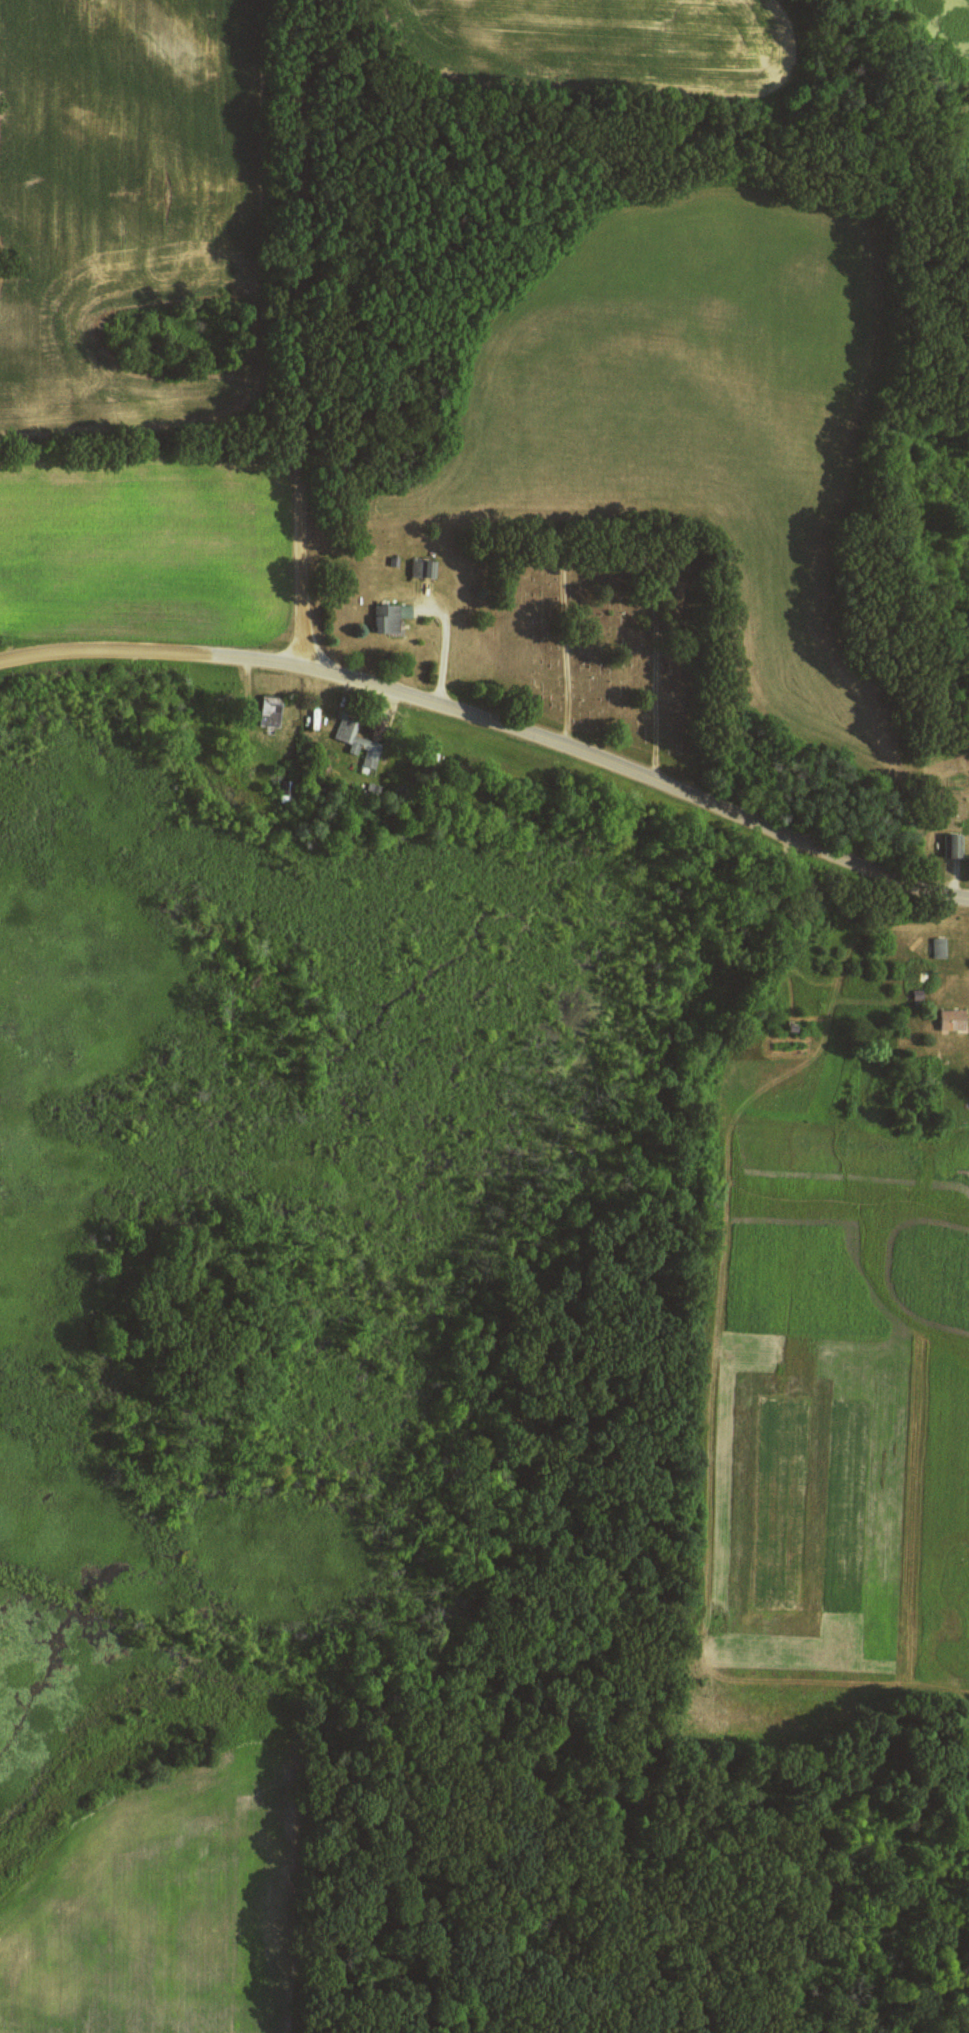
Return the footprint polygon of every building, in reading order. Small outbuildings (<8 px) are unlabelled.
[(437,577),(437,560),(412,559),(412,576),(437,577)] [(376,605),(376,633),(400,633),(400,617),(414,617),(413,604),(376,605)] [(285,698),(265,695),(260,724),(281,727),(285,698)] [(384,742),(356,735),(360,721),(342,716),(336,737),(352,742),(349,751),(363,755),(361,764),(377,768),(384,742)] [(964,835),(946,835),(946,857),(964,857),(964,835)] [(947,936),(933,937),(934,958),(948,958),(947,936)] [(942,1030),(968,1030),(968,1010),(942,1010),(942,1030)]
